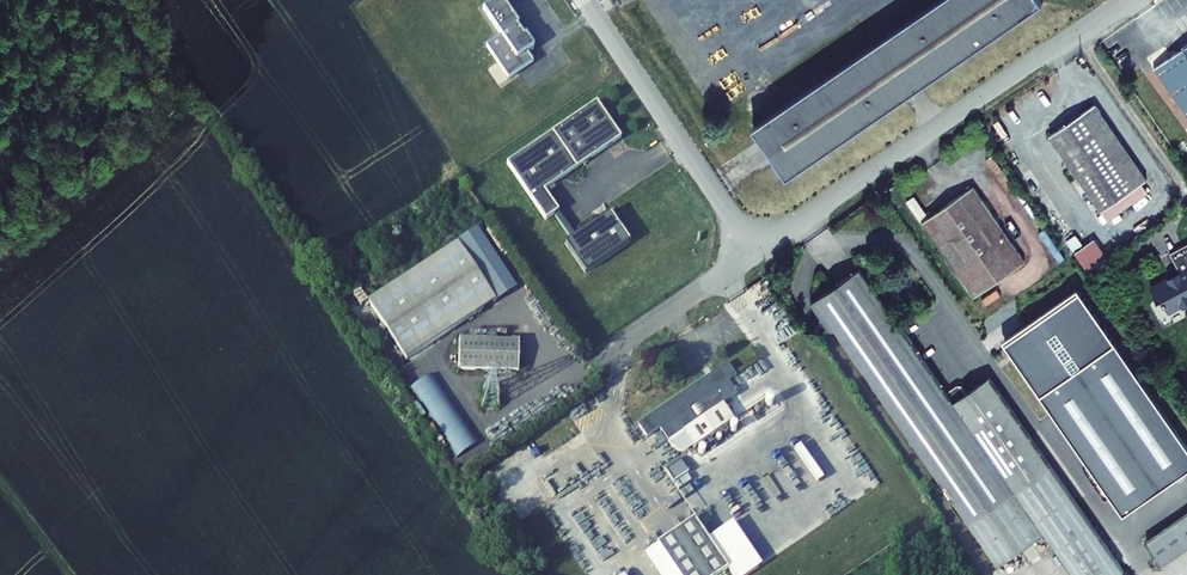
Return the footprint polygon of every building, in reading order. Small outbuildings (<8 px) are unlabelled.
[(534,61),(528,51),(535,46),(527,33),(524,35),(518,25),(520,23),(504,0),(496,0),(484,8),(502,35),(487,45),(510,78),(534,61)] [(753,113),(788,163),(1025,0),(918,0),(753,113)] [(1151,68),(1186,122),(1186,44),(1151,68)] [(620,138),(622,137),(597,101),(507,163),(547,219),(559,211),(545,190),(603,149),(620,138)] [(1093,105),(1081,113),(1132,189),(1144,182),(1093,105)] [(1132,189),(1081,113),(1048,135),(1099,212),(1132,189)] [(611,153),(620,138),(603,149),(611,153)] [(1023,260),(972,185),(920,220),(970,296),(1023,260)] [(630,242),(610,212),(566,244),(585,273),(630,242)] [(457,243),(367,301),(405,360),(495,302),(457,243)] [(1170,255),(1179,273),(1150,288),(1157,302),(1161,300),(1168,313),(1182,306),(1183,308),(1186,306),(1186,245),(1170,255)] [(862,266),(812,300),(991,568),(1041,534),(1068,574),(1117,574),(1120,573),(989,377),(966,393),(961,385),(956,384),(946,392),(862,266)] [(1118,511),(1186,465),(1186,451),(1078,289),(1002,339),(1118,511)] [(352,312),(368,305),(362,291),(346,298),(352,312)] [(519,344),(459,342),(459,372),(518,374),(519,344)] [(737,376),(728,363),(636,425),(646,439),(658,430),(670,446),(739,399),(728,383),(737,376)] [(411,387),(453,460),(477,446),(434,374),(411,387)] [(658,430),(646,439),(654,451),(656,451),(667,443),(658,430)] [(651,457),(641,464),(651,479),(662,471),(665,469),(658,459),(651,457)] [(662,471),(651,479),(655,485),(666,477),(662,471)] [(1145,535),(1171,574),(1181,574),(1186,571),(1186,506),(1145,535)] [(676,574),(713,574),(724,567),(690,519),(654,544),(676,574)]
